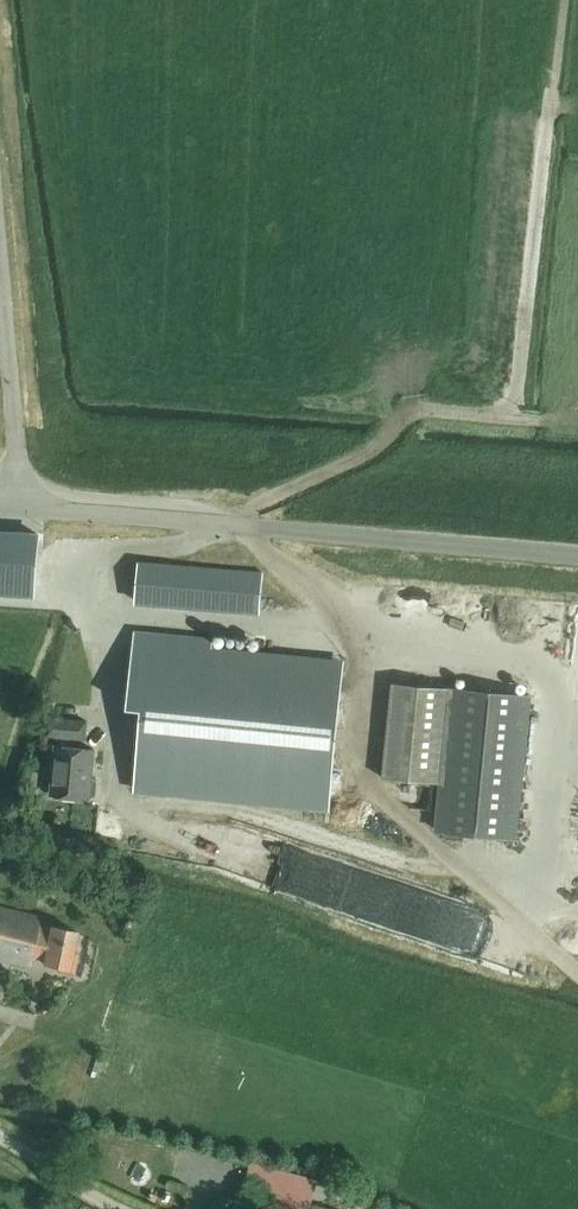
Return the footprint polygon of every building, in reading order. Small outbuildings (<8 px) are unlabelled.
[(3,589),(34,591),(36,554),(38,533),(37,533),(0,531),(0,589),(3,589)] [(136,591),(136,601),(259,608),(261,569),(237,568),(139,562),(138,562),(136,591)] [(213,636),(128,628),(121,702),(141,704),(133,787),(328,806),(341,662),(211,650),(213,636)] [(452,687),(393,681),(383,777),(442,782),(452,687)] [(514,837),(528,693),(452,687),(442,782),(438,830),(514,837)] [(87,720),(49,716),(47,734),(57,735),(56,744),(55,744),(51,793),(89,797),(94,748),(69,746),(70,736),(85,737),(87,720)] [(72,972),(76,952),(72,945),(76,930),(49,924),(49,926),(38,923),(40,916),(0,908),(0,959),(29,965),(31,957),(42,960),(42,961),(55,964),(59,969),(72,972)] [(242,1188),(279,1198),(276,1208),(309,1208),(317,1177),(250,1159),(242,1188)]
